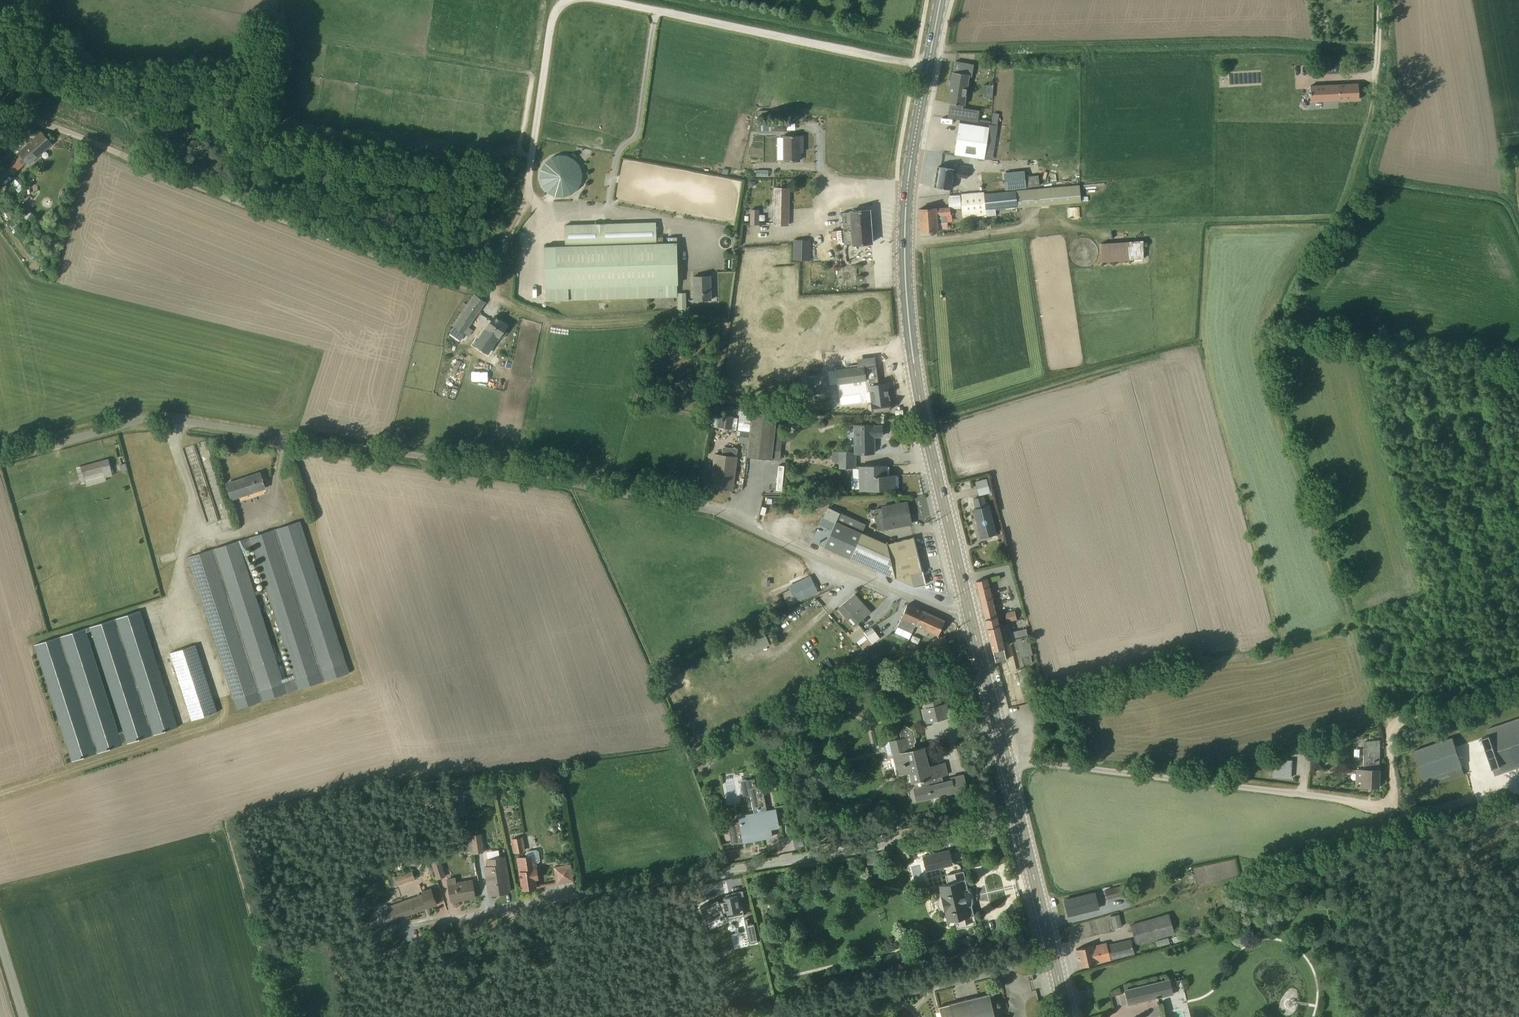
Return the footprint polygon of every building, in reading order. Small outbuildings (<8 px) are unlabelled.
[(955,61),(954,72),(953,72),(948,102),(964,105),(968,74),(968,71),(961,70),(962,62),(955,61)] [(1359,98),(1358,83),(1309,85),(1310,101),(1359,98)] [(984,84),(983,97),(992,98),(993,85),(984,84)] [(962,116),(961,119),(977,122),(978,119),(978,118),(979,110),(963,107),(962,116)] [(992,112),(991,123),(997,124),(999,112),(992,112)] [(785,130),(785,122),(773,122),(773,130),(785,130)] [(955,152),(984,157),(989,127),(959,122),(955,152)] [(52,143),(42,131),(19,152),(20,153),(6,165),(14,174),(27,161),(30,164),(52,143)] [(802,147),(802,136),(784,136),(784,160),(799,160),(799,147),(802,147)] [(577,194),(578,156),(541,156),(541,194),(577,194)] [(959,170),(938,166),(935,186),(951,189),(953,175),(967,177),(969,167),(960,165),(959,170)] [(1024,171),(1004,173),(1005,189),(1026,187),(1025,176),(1024,171)] [(1079,185),(1014,191),(1017,207),(1081,201),(1079,185)] [(774,224),(788,225),(789,188),(775,188),(774,224)] [(984,191),(960,193),(962,217),(963,217),(983,215),(986,215),(984,193),(984,191)] [(936,208),(918,209),(920,231),(937,230),(937,221),(947,220),(946,215),(953,214),(953,207),(936,208)] [(751,208),(750,223),(759,224),(759,208),(751,208)] [(872,242),(871,233),(875,232),(874,228),(871,228),(869,210),(850,211),(850,212),(842,212),(843,225),(844,244),(853,243),(853,244),(872,242)] [(565,246),(544,246),(546,300),(661,296),(678,296),(677,284),(676,242),(663,243),(663,237),(663,236),(662,237),(656,237),(656,222),(605,224),(605,223),(595,223),(595,224),(565,225),(565,246)] [(810,240),(802,240),(794,239),(794,250),(793,259),(810,260),(810,240)] [(1142,240),(1098,242),(1099,262),(1143,259),(1142,240)] [(694,300),(711,300),(711,276),(693,277),(694,300)] [(486,301),(475,293),(467,304),(464,302),(460,308),(463,310),(459,315),(460,315),(453,326),(464,333),(486,301)] [(508,325),(495,316),(495,315),(486,328),(479,338),(482,340),(483,338),(486,340),(491,331),(499,337),(508,325)] [(883,412),(887,411),(888,410),(890,409),(889,400),(888,400),(887,391),(888,391),(887,383),(877,384),(875,366),(864,367),(864,366),(836,369),(838,384),(866,381),(866,379),(868,379),(871,399),(869,400),(870,404),(868,404),(867,406),(867,409),(869,411),(871,411),(871,412),(883,411),(883,412)] [(740,430),(738,442),(748,443),(746,457),(779,461),(784,415),(739,410),(737,430),(740,430)] [(712,414),(710,427),(736,431),(738,418),(718,415),(712,414)] [(873,436),(882,436),(881,426),(874,426),(874,424),(853,424),(853,452),(849,452),(848,451),(831,452),(831,461),(838,461),(838,468),(855,467),(855,465),(856,453),(873,453),(873,436)] [(722,455),(714,454),(710,488),(732,491),(737,448),(723,446),(722,455)] [(78,468),(82,484),(86,483),(87,486),(107,481),(106,478),(113,476),(113,474),(113,473),(114,472),(111,459),(108,460),(108,459),(101,461),(101,462),(78,468)] [(859,491),(895,491),(895,476),(885,476),(885,466),(858,467),(859,491)] [(259,473),(226,484),(232,500),(265,489),(259,473)] [(974,481),(978,496),(990,493),(986,478),(974,481)] [(973,509),(980,537),(995,533),(988,505),(987,505),(987,502),(985,503),(983,497),(973,499),(975,509),(973,509)] [(911,524),(911,523),(907,502),(881,507),(881,508),(873,510),(877,530),(911,524)] [(827,508),(812,541),(915,587),(925,584),(913,537),(887,544),(861,533),(865,524),(827,508)] [(323,672),(324,675),(347,668),(300,521),(247,538),(187,557),(234,702),(235,701),(236,704),(257,698),(258,697),(257,695),(261,693),(262,695),(285,688),(284,686),(284,685),(296,681),(297,684),(320,677),(319,674),(323,672)] [(975,582),(987,628),(997,625),(988,582),(999,579),(999,576),(975,582)] [(781,593),(787,606),(817,592),(810,577),(788,587),(789,590),(781,593)] [(862,603),(854,594),(838,609),(853,627),(870,612),(862,603)] [(907,605),(894,633),(908,639),(922,611),(907,605)] [(177,727),(139,611),(34,644),(70,760),(71,761),(173,729),(177,727)] [(943,621),(922,611),(915,625),(915,626),(937,634),(943,621)] [(1014,621),(1012,611),(1003,613),(1006,623),(1014,621)] [(769,646),(774,644),(764,621),(760,623),(762,629),(735,641),(734,640),(723,645),(728,656),(739,651),(741,656),(769,645),(769,646)] [(1005,660),(997,625),(987,628),(995,662),(1005,660)] [(865,632),(860,626),(848,636),(854,643),(856,642),(865,635),(863,633),(865,632)] [(879,638),(871,627),(865,632),(863,633),(865,635),(856,642),(863,651),(879,638)] [(1025,628),(1009,632),(1011,639),(1027,635),(1025,628)] [(931,641),(934,649),(947,644),(944,636),(931,641)] [(1027,636),(1015,639),(1019,657),(1021,657),(1023,663),(1025,665),(1029,664),(1031,661),(1030,655),(1032,654),(1030,647),(1028,639),(1027,636)] [(217,711),(195,645),(170,653),(191,720),(217,711)] [(897,652),(894,646),(888,649),(891,655),(897,652)] [(907,652),(904,651),(903,652),(905,656),(910,659),(913,653),(908,651),(907,652)] [(880,659),(874,652),(869,657),(874,663),(880,659)] [(858,669),(853,660),(848,663),(854,672),(858,669)] [(1028,687),(1024,668),(1017,670),(1021,688),(1028,687)] [(939,694),(923,698),(925,708),(920,709),(924,724),(950,718),(946,703),(941,704),(939,694)] [(1487,729),(1489,735),(1482,738),(1495,775),(1518,767),(1518,718),(1487,729)] [(900,738),(888,741),(897,776),(908,773),(910,783),(919,781),(920,786),(913,788),(916,802),(948,794),(949,799),(969,795),(969,794),(963,774),(949,777),(950,779),(942,781),(941,776),(948,775),(945,762),(944,762),(929,766),(924,746),(914,748),(913,744),(915,740),(913,730),(904,725),(899,733),(900,738)] [(1464,774),(1452,738),(1413,751),(1425,787),(1464,774)] [(1357,786),(1379,786),(1380,740),(1365,741),(1364,742),(1363,768),(1357,768),(1357,786)] [(772,764),(780,762),(779,754),(770,755),(772,764)] [(1292,779),(1294,762),(1276,761),(1274,778),(1292,779)] [(775,781),(784,779),(781,764),(772,765),(775,781)] [(755,787),(754,778),(740,781),(743,798),(750,796),(753,813),(737,816),(738,821),(738,822),(727,824),(731,844),(742,842),(742,843),(772,837),(770,828),(778,826),(774,808),(766,810),(762,786),(755,787)] [(551,822),(549,824),(547,826),(547,828),(548,830),(550,832),(552,832),(553,832),(555,832),(557,830),(557,828),(557,826),(557,825),(555,823),(553,822),(551,822)] [(470,835),(473,853),(483,852),(480,834),(470,835)] [(510,839),(513,853),(525,850),(522,837),(510,839)] [(952,865),(949,849),(922,855),(926,871),(952,865)] [(484,866),(489,895),(509,891),(510,891),(504,856),(499,857),(498,850),(486,852),(487,859),(485,859),(486,865),(484,866)] [(522,889),(535,887),(534,879),(537,878),(535,863),(538,863),(539,861),(538,851),(536,850),(527,851),(524,856),(517,857),(522,889)] [(445,876),(439,859),(431,862),(436,879),(445,876)] [(556,883),(572,881),(569,864),(554,866),(556,883)] [(393,874),(386,876),(390,888),(414,879),(412,871),(394,877),(393,874)] [(956,881),(954,873),(944,875),(946,884),(938,886),(939,893),(936,894),(937,896),(936,899),(936,903),(937,907),(939,911),(941,913),(941,916),(945,915),(946,922),(954,920),(956,929),(957,929),(966,927),(964,918),(973,915),(971,906),(967,907),(963,890),(967,889),(965,879),(956,881)] [(455,877),(447,878),(451,901),(474,897),(471,879),(456,882),(455,877)] [(436,904),(430,888),(423,890),(420,884),(417,885),(421,894),(386,906),(386,907),(380,909),(385,923),(436,904)] [(1124,885),(1104,889),(1107,901),(1127,897),(1124,885)] [(717,899),(700,906),(705,921),(723,914),(722,912),(725,911),(727,919),(744,916),(740,898),(744,898),(742,890),(731,893),(731,896),(723,898),(723,900),(718,901),(717,899)] [(1064,900),(1067,915),(1098,908),(1095,892),(1064,900)] [(1130,924),(1136,945),(1174,934),(1168,913),(1130,924)] [(1121,926),(1118,914),(1110,916),(1113,928),(1121,926)] [(748,943),(757,942),(753,924),(748,925),(746,918),(744,919),(748,943)] [(1183,930),(1186,938),(1205,933),(1202,925),(1183,930)] [(1182,941),(1180,934),(1171,937),(1173,944),(1182,941)] [(1156,941),(1157,947),(1169,943),(1167,938),(1156,941)] [(1134,954),(1130,939),(1106,945),(1105,942),(1075,949),(1080,967),(1134,954)] [(1128,1005),(1172,994),(1169,979),(1124,989),(1128,1005)] [(938,1007),(939,1012),(941,1016),(994,1016),(988,993),(949,1003),(949,1004),(938,1007)]
